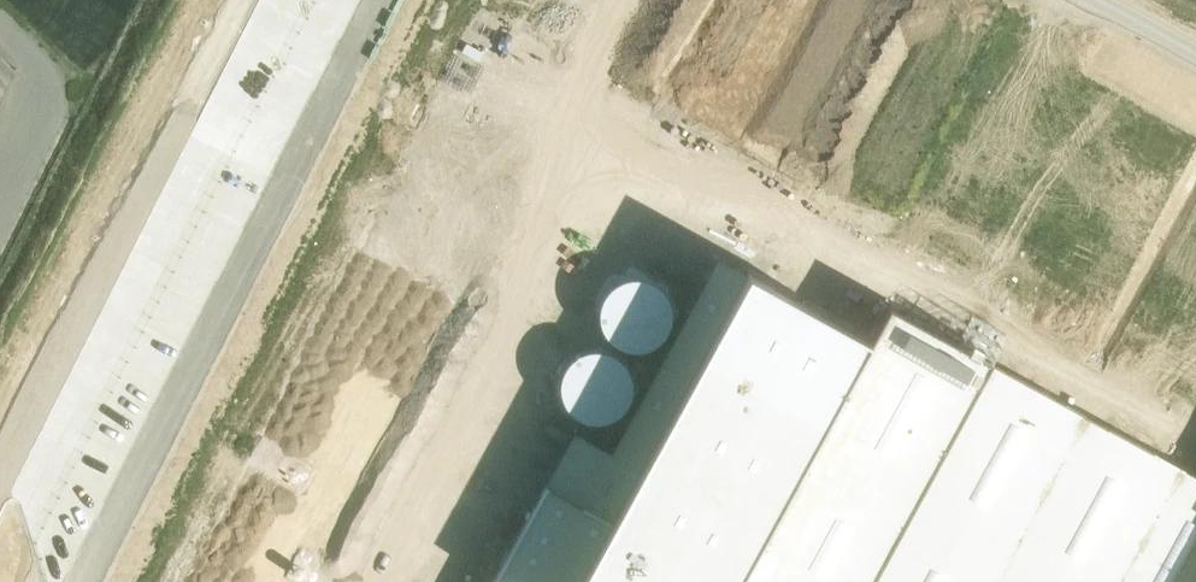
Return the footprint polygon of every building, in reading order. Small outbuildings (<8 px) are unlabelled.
[(895,288),(873,328),(715,244),(606,446),(568,426),(484,581),(1195,581),(1195,450),(895,288)]
